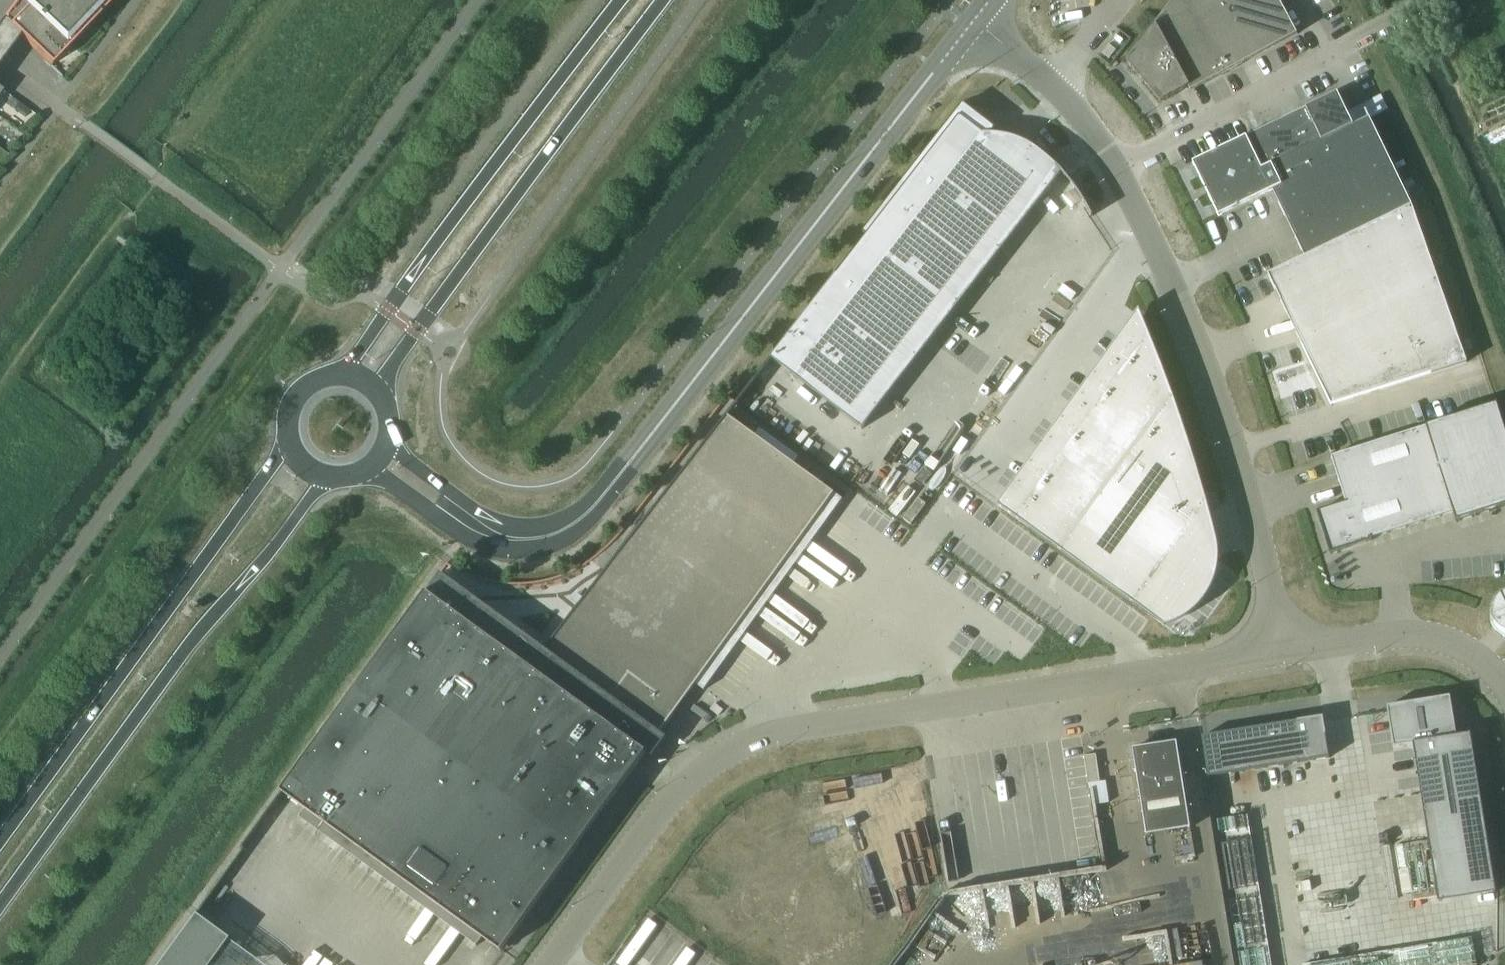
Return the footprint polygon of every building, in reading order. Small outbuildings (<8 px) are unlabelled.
[(0,23),(0,63),(19,36),(51,66),(114,0),(17,0),(0,23)] [(1298,35),(1279,0),(1175,0),(1127,63),(1161,103),(1220,72),(1222,75),(1298,35)] [(1308,107),(1193,163),(1219,217),(1273,191),(1305,258),(1386,218),(1412,206),(1369,118),(1388,109),(1381,96),(1347,112),(1338,93),(1313,105),(1308,107)] [(867,236),(771,359),(773,360),(862,429),(1061,174),(1063,172),(1049,159),(1036,149),(1021,141),(1005,136),(992,134),(996,129),(963,104),(863,233),(867,236)] [(1466,363),(1412,206),(1386,218),(1305,258),(1268,275),(1331,405),(1466,363)] [(1139,310),(1093,374),(1154,415),(1171,390),(1164,372),(1157,353),(1139,310)] [(1093,374),(1061,418),(1123,460),(1154,415),(1093,374)] [(1093,505),(1061,552),(1164,627),(1169,626),(1173,624),(1178,622),(1182,620),(1186,617),(1190,614),(1194,611),(1197,608),(1200,605),(1203,601),(1206,597),(1209,593),(1211,589),(1213,585),(1215,580),(1216,576),(1217,571),(1218,566),(1219,562),(1219,557),(1219,552),(1218,548),(1218,543),(1217,539),(1215,531),(1213,524),(1208,505),(1202,486),(1197,467),(1191,448),(1184,428),(1178,409),(1171,390),(1154,415),(1123,460),(1093,505)] [(1346,549),(1372,541),(1371,538),(1453,512),(1456,522),(1504,506),(1504,431),(1497,405),(1331,457),(1346,503),(1326,509),(1317,512),(1323,530),(1324,535),(1330,554),(1346,549)] [(283,793),(277,801),(477,946),(482,938),(502,952),(611,802),(646,753),(653,758),(667,738),(661,733),(696,684),(704,690),(705,689),(697,683),(834,495),(842,501),(843,500),(729,417),(733,411),(731,410),(545,649),(441,573),(345,706),(282,792),(283,793)] [(1061,418),(1029,462),(1093,505),(1123,460),(1061,418)] [(1029,462),(997,506),(1061,552),(1093,505),(1029,462)] [(1495,631),(1499,634),(1502,636),(1504,637),(1504,596),(1503,596),(1502,597),(1498,599),(1497,600),(1495,602),(1494,603),(1493,605),(1492,607),(1491,609),(1491,611),(1490,613),(1490,616),(1490,618),(1490,620),(1490,622),(1490,623),(1491,624),(1492,626),(1492,627),(1493,628),(1495,631)] [(1409,703),(1387,707),(1393,748),(1413,745),(1427,834),(1484,825),(1485,825),(1471,734),(1456,736),(1450,696),(1428,700),(1429,703),(1409,706),(1409,703)] [(1323,717),(1299,721),(1305,762),(1330,758),(1326,735),(1323,717)] [(1297,721),(1202,736),(1208,778),(1305,762),(1299,721),(1297,721)] [(1133,749),(1146,835),(1190,828),(1177,742),(1133,749)] [(1084,756),(1088,784),(1100,782),(1096,755),(1084,756)] [(1247,815),(1216,820),(1218,834),(1250,829),(1247,815)] [(1250,829),(1218,834),(1220,848),(1252,843),(1250,829)] [(1252,843),(1220,848),(1223,862),(1254,857),(1252,843)] [(1254,857),(1223,862),(1225,875),(1256,870),(1254,857)] [(1256,870),(1225,875),(1227,889),(1259,884),(1256,870)] [(1259,884),(1227,889),(1229,903),(1261,898),(1259,884)] [(1261,898),(1229,903),(1231,917),(1263,912),(1261,898)] [(1263,912),(1231,917),(1234,931),(1265,926),(1263,912)] [(157,964),(204,964),(223,938),(193,917),(192,916),(157,964)] [(1265,926),(1234,931),(1236,945),(1267,940),(1265,926)] [(1455,940),(1459,964),(1473,964),(1468,938),(1455,940)] [(1267,940),(1236,945),(1238,959),(1270,954),(1267,940)] [(1441,943),(1444,964),(1459,964),(1455,940),(1441,943)] [(1427,945),(1430,964),(1444,964),(1441,943),(1427,945)] [(1413,947),(1416,964),(1430,964),(1427,945),(1413,947)] [(1399,949),(1402,964),(1416,964),(1413,947),(1399,949)] [(1385,952),(1387,964),(1402,964),(1399,949),(1385,952)] [(1371,954),(1373,964),(1387,964),(1385,952),(1371,954)] [(1238,959),(1239,964),(1271,964),(1270,954),(1238,959)] [(1357,956),(1359,964),(1373,964),(1371,954),(1357,956)] [(1343,958),(1345,964),(1359,964),(1357,956),(1343,958)]
